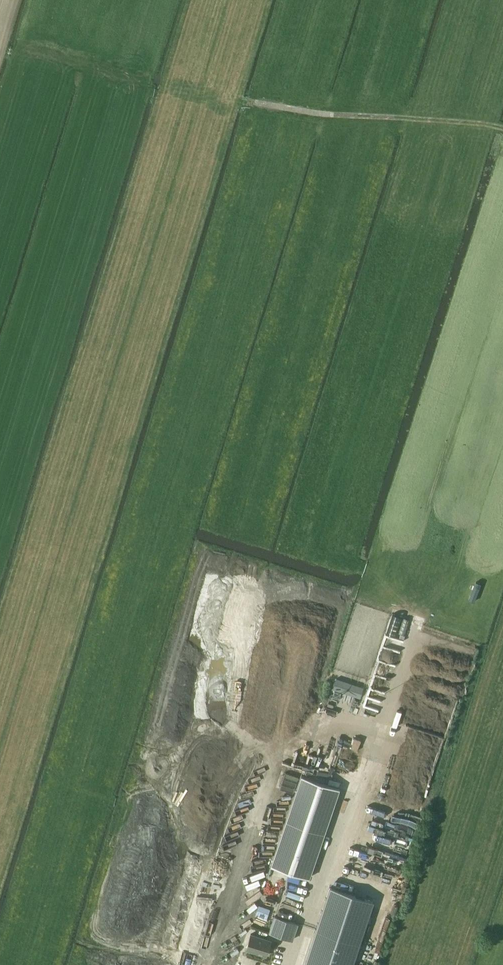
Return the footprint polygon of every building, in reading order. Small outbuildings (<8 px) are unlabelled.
[(362,690),(334,681),(332,689),(359,698),(362,690)] [(339,788),(301,775),(271,865),(309,877),(339,788)] [(309,964),(348,964),(368,903),(332,891),(309,964)] [(297,924),(275,916),(270,932),(292,939),(297,924)] [(266,956),(271,941),(251,934),(246,949),(266,956)]
